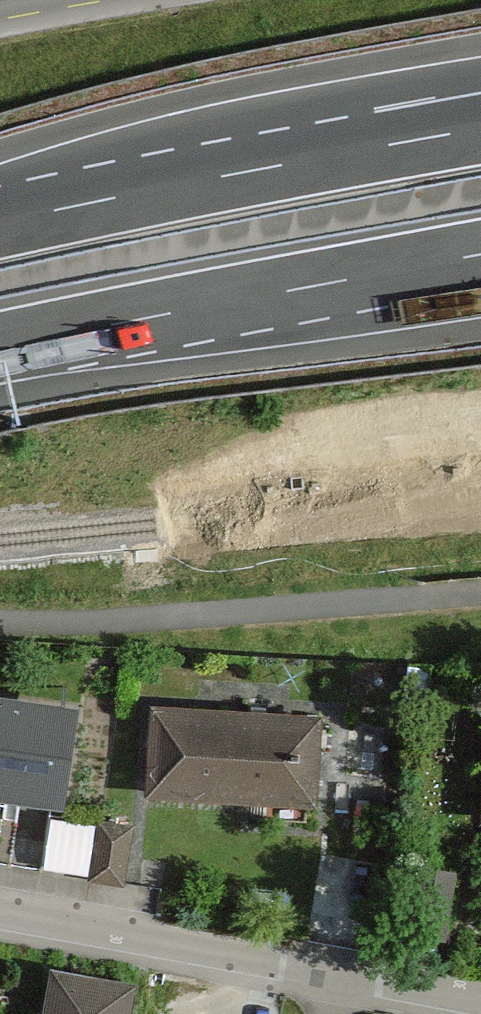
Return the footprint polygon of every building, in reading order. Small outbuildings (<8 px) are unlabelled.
[(89,813),(95,724),(0,717),(0,807),(89,813)] [(155,807),(339,808),(340,724),(156,723),(155,807)] [(55,817),(51,863),(94,868),(99,821),(55,817)] [(132,835),(103,834),(102,894),(131,895),(132,835)] [(153,992),(57,979),(53,1013),(150,1013),(153,992)]
